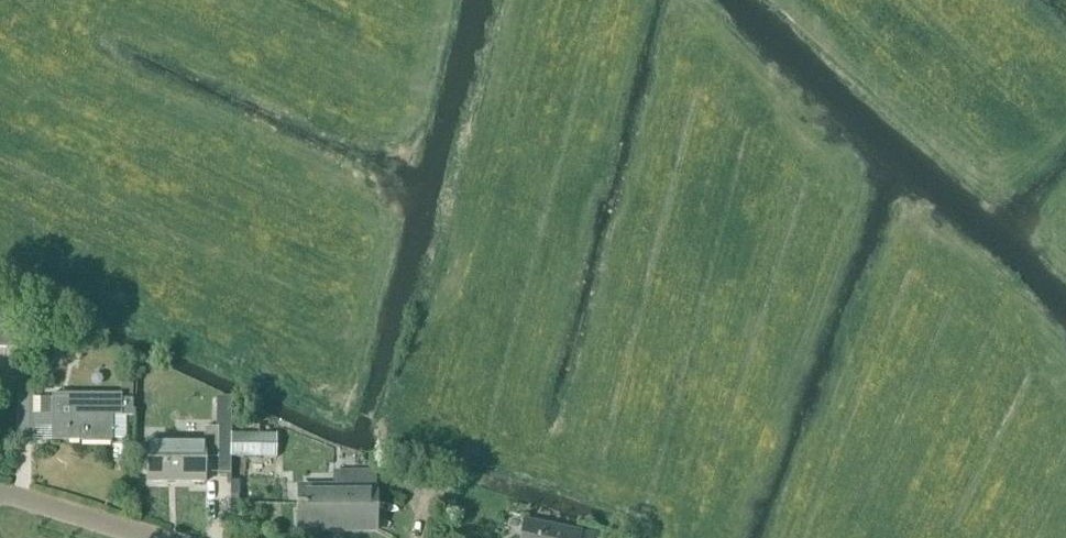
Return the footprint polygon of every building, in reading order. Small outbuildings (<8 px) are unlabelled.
[(19,349),(19,309),(0,303),(0,349),(19,349)] [(8,408),(7,436),(16,436),(33,436),(33,404),(33,388),(19,388),(19,395),(16,395),(16,408),(8,408)] [(51,425),(51,442),(112,442),(112,440),(125,440),(125,418),(134,418),(134,412),(132,412),(132,401),(121,401),(121,396),(51,396),(51,425)] [(218,459),(218,429),(204,429),(204,442),(147,441),(147,483),(204,484),(204,459),(218,459)] [(244,459),(277,459),(277,437),(243,436),(244,459)] [(373,489),(373,474),(339,474),(339,489),(299,489),(299,532),(375,532),(375,489),(373,489)] [(239,509),(239,501),(231,501),(231,509),(239,509)] [(241,509),(231,509),(230,522),(241,522),(241,509)] [(524,523),(520,537),(611,537),(593,532),(591,537),(524,523)]
